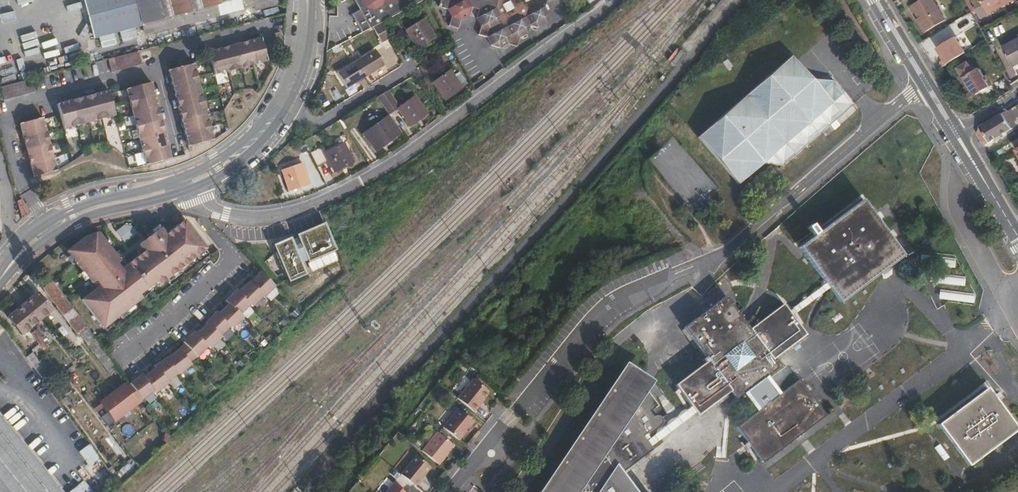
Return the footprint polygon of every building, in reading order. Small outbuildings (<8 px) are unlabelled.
[(144,33),(253,5),(255,11),(280,4),(279,0),(135,0),(144,33)] [(424,0),(354,0),(359,9),(351,14),(362,33),(373,27),(381,23),(424,0)] [(529,28),(515,0),(440,0),(438,7),(447,9),(452,17),(450,26),(458,28),(460,20),(468,15),(471,7),(479,9),(477,18),(481,26),(478,34),(487,37),(491,45),(500,48),(508,44),(517,46),(519,38),(527,34),(529,28)] [(529,28),(530,25),(538,28),(546,23),(549,15),(545,6),(547,0),(515,0),(529,28)] [(927,31),(946,20),(934,0),(920,0),(911,6),(918,18),(919,18),(927,31)] [(987,13),(1013,0),(980,0),(987,13)] [(965,22),(962,17),(954,22),(956,27),(965,22)] [(924,33),(927,31),(919,18),(918,18),(916,19),(924,33)] [(424,19),(405,30),(416,49),(435,37),(424,19)] [(381,23),(373,27),(381,43),(389,39),(381,23)] [(280,32),(274,33),(276,43),(282,42),(280,32)] [(254,64),(267,61),(261,38),(257,39),(247,41),(254,64)] [(1002,47),(1012,67),(1017,64),(1017,39),(1002,47)] [(241,68),(254,64),(247,41),(242,43),(234,45),(241,68)] [(228,71),(241,68),(234,45),(229,46),(222,48),(228,71)] [(214,75),(228,71),(222,48),(215,50),(208,52),(214,75)] [(374,49),(356,61),(366,77),(384,65),(374,49)] [(141,65),(138,51),(130,53),(134,67),(141,65)] [(134,67),(130,53),(123,55),(126,69),(134,67)] [(126,69),(123,55),(115,57),(119,70),(126,69)] [(791,56),(698,137),(738,184),(762,164),(783,165),(854,105),(833,81),(811,79),(791,56)] [(115,57),(108,59),(108,60),(111,73),(119,70),(115,57)] [(366,77),(356,61),(337,73),(347,88),(366,77)] [(968,63),(959,68),(965,77),(976,95),(980,94),(981,96),(984,96),(986,94),(987,91),(986,89),(990,87),(985,78),(979,68),(974,71),(968,63)] [(172,83),(197,77),(193,64),(168,70),(170,76),(172,83)] [(463,87),(454,75),(450,70),(432,83),(445,100),(463,87)] [(459,71),(454,75),(463,87),(468,83),(459,71)] [(175,96),(200,89),(197,77),(172,83),(173,89),(175,96)] [(23,81),(26,94),(34,92),(31,79),(23,81)] [(15,83),(19,96),(26,94),(23,81),(15,83)] [(129,102),(154,96),(153,90),(151,82),(126,89),(129,102)] [(8,85),(12,98),(19,96),(15,83),(8,85)] [(8,85),(0,87),(4,100),(12,98),(8,85)] [(178,108),(203,102),(200,89),(175,96),(176,100),(178,108)] [(388,90),(377,97),(389,115),(397,109),(410,126),(428,113),(415,96),(400,107),(388,90)] [(95,94),(102,119),(115,116),(108,91),(103,92),(95,94)] [(83,97),(89,122),(102,119),(95,94),(89,96),(83,97)] [(132,115),(157,108),(156,103),(154,96),(129,102),(132,115)] [(70,101),(77,126),(89,122),(83,97),(76,99),(70,101)] [(64,129),(77,126),(70,101),(65,102),(57,104),(64,129)] [(181,121),(206,114),(203,102),(178,108),(179,113),(181,121)] [(136,127),(161,120),(159,114),(157,108),(132,115),(136,127)] [(1010,124),(1003,113),(980,127),(977,134),(980,140),(984,145),(1008,130),(1006,126),(1010,124)] [(210,127),(206,114),(181,121),(183,127),(185,133),(210,127)] [(389,115),(362,134),(375,152),(401,132),(389,115)] [(21,130),(23,138),(46,131),(43,118),(19,124),(21,130)] [(139,140),(164,133),(162,126),(161,120),(136,127),(139,140)] [(213,140),(210,127),(185,133),(187,141),(188,146),(213,140)] [(25,143),(27,150),(50,144),(46,131),(23,138),(25,143)] [(142,152),(167,146),(165,139),(164,133),(139,140),(142,152)] [(311,153),(318,168),(329,162),(334,172),(354,162),(344,142),(324,153),(321,147),(311,153)] [(28,155),(30,163),(53,157),(50,144),(27,150),(28,155)] [(146,165),(171,159),(169,151),(167,146),(142,152),(146,165)] [(31,169),(34,177),(57,170),(53,157),(30,163),(31,169)] [(302,163),(281,170),(289,191),(309,184),(302,163)] [(859,202),(798,248),(824,285),(827,289),(838,305),(901,257),(859,202)] [(144,251),(124,266),(139,295),(157,281),(160,284),(206,248),(184,220),(165,234),(160,228),(138,244),(144,251)] [(316,260),(335,253),(325,227),(272,247),(287,285),(307,278),(305,273),(319,267),(316,260)] [(85,236),(66,251),(92,283),(95,280),(99,286),(81,300),(103,328),(142,298),(139,295),(124,266),(98,232),(85,236)] [(228,299),(184,340),(199,355),(267,292),(271,297),(275,294),(271,290),(278,283),(262,266),(227,298),(228,299)] [(930,272),(929,282),(964,286),(965,277),(930,272)] [(148,408),(53,281),(43,288),(77,335),(79,333),(140,414),(148,408)] [(824,285),(788,311),(792,316),(827,289),(824,285)] [(940,289),(938,299),(973,303),(975,294),(940,289)] [(37,293),(27,301),(26,302),(33,310),(34,309),(41,318),(43,317),(50,310),(43,302),(44,301),(37,293)] [(675,385),(691,407),(698,416),(699,415),(727,394),(731,391),(737,399),(752,387),(766,405),(736,427),(763,463),(826,416),(799,380),(777,397),(763,379),(779,367),(773,359),(777,357),(805,336),(806,335),(792,316),(788,311),(783,304),(750,329),(725,296),(683,328),(705,357),(701,359),(704,363),(675,385)] [(26,302),(18,308),(25,317),(24,317),(31,326),(41,318),(34,309),(33,310),(26,302)] [(25,317),(18,308),(8,318),(14,326),(16,325),(23,333),(31,326),(24,317),(25,317)] [(45,349),(47,348),(39,336),(34,331),(31,333),(42,348),(43,347),(45,349)] [(805,336),(777,357),(779,359),(807,338),(805,336)] [(182,345),(131,380),(143,398),(194,363),(182,345)] [(32,353),(26,357),(48,388),(54,383),(35,358),(36,358),(32,353)] [(619,475),(616,472),(649,447),(645,441),(642,437),(646,433),(647,436),(659,426),(660,425),(661,422),(661,419),(659,417),(656,416),(653,416),(652,417),(648,412),(653,408),(638,388),(640,385),(644,379),(626,367),(610,391),(612,392),(548,490),(546,488),(543,491),(632,491),(619,475)] [(473,379),(457,398),(474,412),(479,406),(478,404),(482,399),(488,392),(473,379)] [(656,406),(640,385),(638,388),(653,408),(656,406)] [(986,388),(938,425),(968,466),(1017,430),(986,388)] [(727,394),(699,415),(701,418),(729,397),(727,394)] [(645,441),(649,447),(695,413),(691,407),(645,441)] [(458,409),(443,427),(459,440),(474,422),(458,409)] [(0,415),(0,491),(62,491),(0,415)] [(437,432),(422,451),(439,465),(454,446),(437,432)] [(89,466),(100,458),(90,444),(79,452),(89,466)] [(616,472),(619,475),(652,450),(649,447),(616,472)] [(416,455),(400,474),(415,486),(431,467),(416,455)] [(93,491),(84,481),(76,487),(70,491),(93,491)] [(386,491),(405,491),(393,483),(386,491)]
